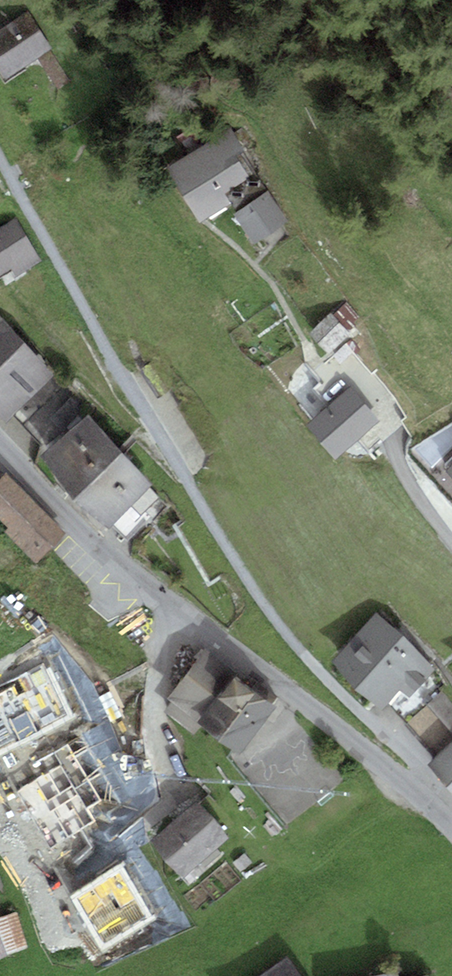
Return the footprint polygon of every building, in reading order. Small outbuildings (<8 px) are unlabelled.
[(52,48),(26,12),(0,30),(0,71),(7,81),(38,58),(50,50),(52,48)] [(71,81),(50,50),(38,58),(58,90),(71,81)] [(232,128),(166,168),(199,223),(231,203),(225,192),(259,172),(232,128)] [(269,192),(233,214),(254,246),(289,223),(269,192)] [(0,229),(0,277),(12,270),(17,277),(43,260),(39,253),(17,218),(0,229)] [(333,315),(349,333),(364,320),(348,302),(333,315)] [(308,332),(328,356),(351,336),(349,333),(333,315),(330,312),(308,332)] [(0,317),(0,420),(2,422),(54,376),(0,317)] [(336,460),(378,422),(347,388),(305,426),(336,460)] [(151,486),(88,415),(41,457),(104,527),(131,504),(151,486)] [(412,448),(432,473),(451,456),(451,424),(412,448)] [(6,473),(0,479),(0,519),(9,528),(5,532),(36,564),(67,534),(6,473)] [(161,497),(151,486),(131,504),(141,515),(161,497)] [(378,612),(331,662),(381,709),(399,690),(409,700),(438,669),(428,659),(378,612)] [(175,703),(199,723),(237,677),(205,652),(168,698),(175,703)] [(73,717),(47,667),(0,691),(0,755),(73,717)] [(237,677),(199,723),(203,726),(239,754),(276,707),(237,677)] [(442,693),(409,722),(439,755),(451,743),(451,705),(442,693)] [(199,723),(175,703),(166,714),(194,736),(203,726),(199,723)] [(100,801),(67,743),(36,760),(45,775),(18,790),(50,848),(96,823),(88,808),(100,801)] [(428,765),(451,792),(451,743),(439,755),(428,765)] [(184,879),(229,838),(195,801),(150,842),(184,879)] [(123,865),(69,896),(103,952),(156,921),(123,865)] [(8,955),(30,947),(16,913),(0,920),(0,958),(8,955)] [(285,955),(259,975),(301,975),(285,955)]
